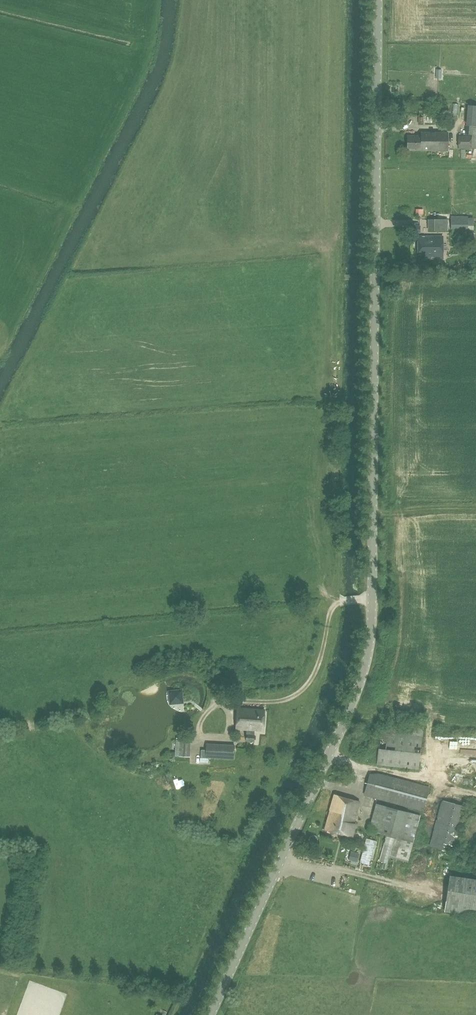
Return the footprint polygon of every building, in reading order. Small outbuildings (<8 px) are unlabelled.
[(465,135),(459,135),(458,148),(475,149),(475,105),(467,105),(465,135)] [(420,135),(407,135),(407,150),(448,151),(448,132),(420,132),(420,135)] [(468,229),(468,217),(452,217),(452,229),(468,229)] [(438,230),(438,224),(438,220),(430,219),(430,230),(438,230)] [(418,236),(418,257),(442,257),(442,236),(418,236)] [(235,669),(223,668),(223,672),(225,672),(224,680),(234,681),(235,669)] [(264,710),(238,708),(236,728),(246,729),(245,741),(254,742),(255,730),(263,730),(264,710)] [(423,723),(382,718),(377,764),(418,769),(423,723)] [(205,758),(234,759),(234,744),(206,743),(205,758)] [(190,748),(176,747),(176,756),(190,757),(190,748)] [(391,776),(370,770),(369,777),(364,795),(423,810),(429,786),(391,776)] [(359,801),(334,795),(325,829),(351,836),(355,824),(353,823),(359,801)] [(467,806),(463,805),(456,803),(442,799),(429,846),(455,853),(467,806)] [(420,815),(376,803),(368,831),(385,835),(394,838),(393,842),(389,857),(408,862),(420,815)] [(475,815),(473,817),(471,818),(469,821),(468,822),(466,825),(465,828),(464,831),(464,833),(465,835),(465,837),(465,839),(467,842),(469,845),(471,848),(474,849),(475,851),(475,815)] [(359,853),(351,851),(349,859),(351,860),(357,861),(359,853)] [(445,909),(475,913),(475,879),(449,876),(445,909)]
